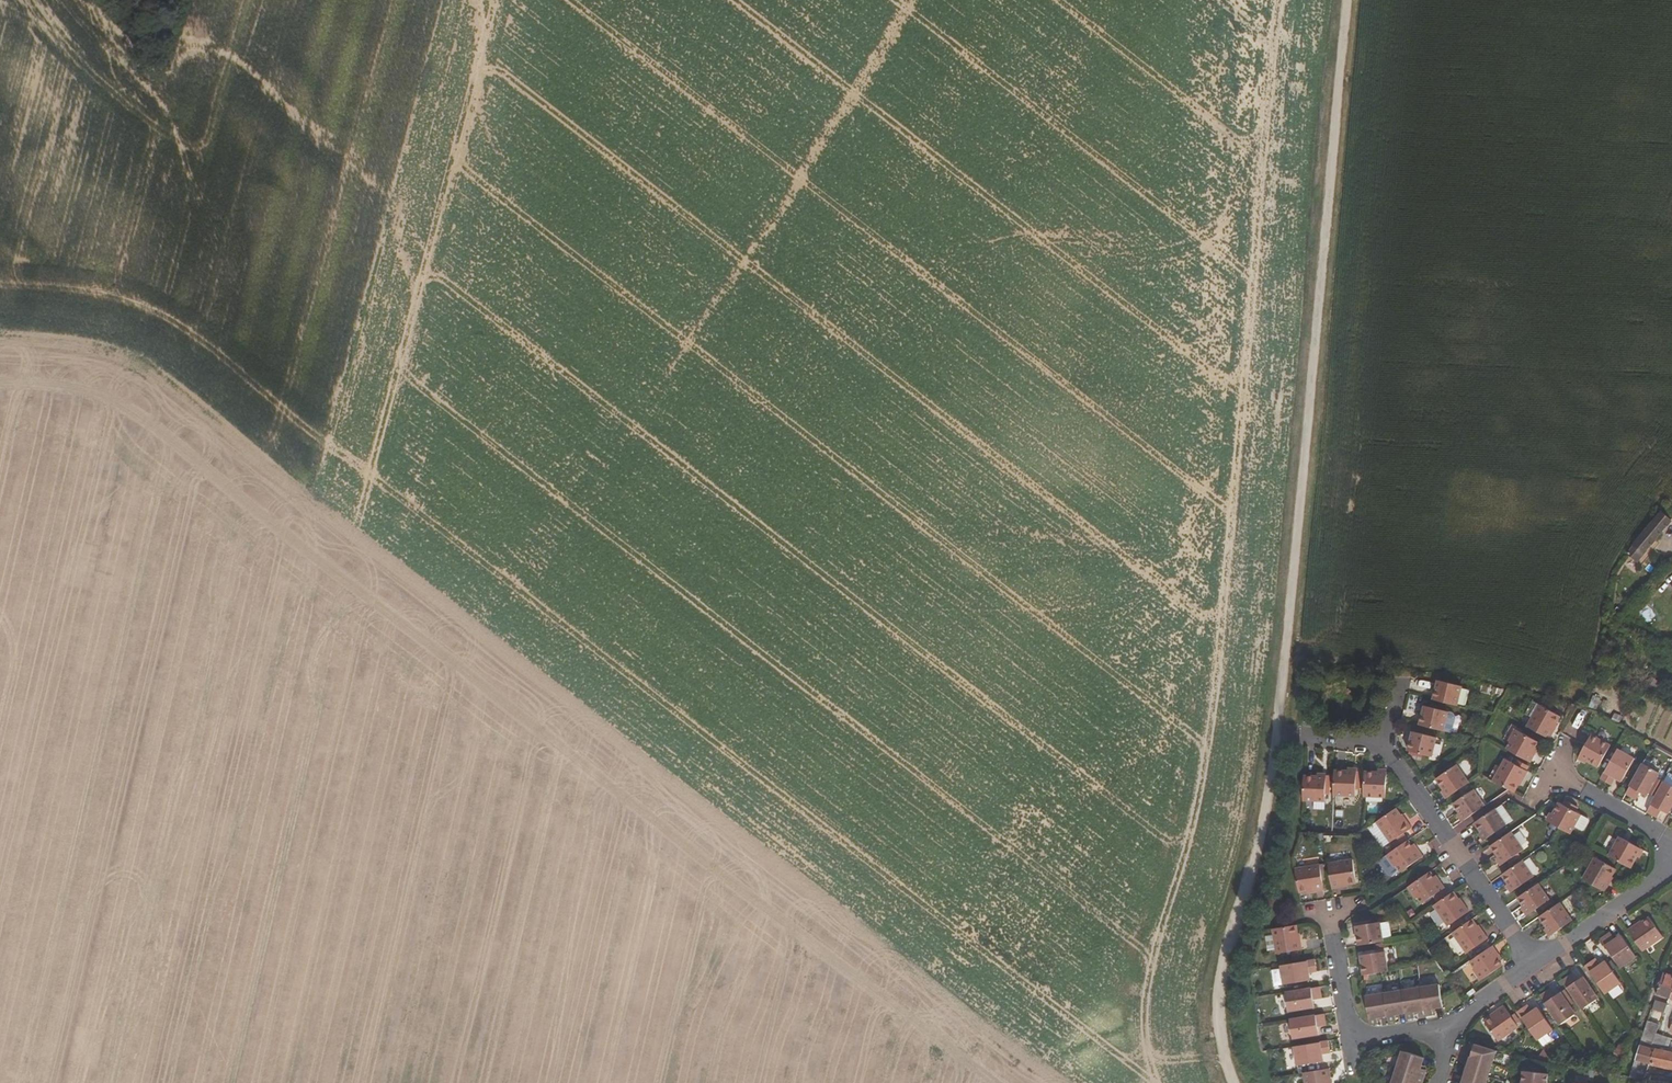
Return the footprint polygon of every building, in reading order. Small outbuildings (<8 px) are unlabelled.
[(1638,562),(1671,522),(1661,512),(1627,553),(1638,562)] [(1431,699),(1455,705),(1460,686),(1436,680),(1431,699)] [(1526,726),(1548,738),(1553,730),(1551,729),(1558,716),(1538,705),(1526,726)] [(1419,725),(1443,731),(1447,712),(1423,706),(1419,725)] [(1506,748),(1530,762),(1534,754),(1531,753),(1538,741),(1514,728),(1508,740),(1510,742),(1506,748)] [(1407,751),(1430,757),(1435,738),(1412,732),(1407,751)] [(1596,768),(1609,746),(1590,735),(1578,757),(1596,768)] [(1607,783),(1611,776),(1620,781),(1633,758),(1617,748),(1600,779),(1607,783)] [(1527,771),(1504,759),(1493,780),(1509,789),(1514,792),(1521,777),(1523,778),(1527,771)] [(1626,793),(1633,797),(1637,791),(1646,795),(1659,772),(1642,763),(1626,793)] [(1448,797),(1469,783),(1456,765),(1435,779),(1448,797)] [(1335,770),(1334,795),(1356,796),(1357,771),(1335,770)] [(1365,772),(1364,796),(1385,797),(1387,773),(1365,772)] [(1325,803),(1326,778),(1305,777),(1304,802),(1325,803)] [(1658,809),(1667,814),(1671,805),(1671,786),(1664,781),(1646,811),(1653,815),(1658,809)] [(1464,821),(1485,806),(1473,790),(1453,804),(1464,821)] [(1573,826),(1580,830),(1582,829),(1587,820),(1587,818),(1559,802),(1548,822),(1557,827),(1569,834),(1573,826)] [(1389,843),(1411,827),(1407,821),(1405,822),(1395,809),(1375,823),(1389,843)] [(1486,838),(1507,824),(1496,809),(1475,823),(1486,838)] [(1503,864),(1524,849),(1512,831),(1491,846),(1503,864)] [(1463,838),(1470,851),(1479,846),(1472,834),(1463,838)] [(1609,856),(1631,869),(1642,849),(1620,837),(1609,856)] [(1393,867),(1395,866),(1400,873),(1423,857),(1418,850),(1415,852),(1407,841),(1385,856),(1393,867)] [(1582,879),(1604,892),(1609,884),(1607,883),(1615,868),(1594,857),(1582,879)] [(1340,885),(1357,883),(1353,860),(1328,863),(1332,889),(1341,888),(1340,885)] [(1514,891),(1534,876),(1523,860),(1503,874),(1514,891)] [(1295,869),(1299,893),(1315,890),(1316,892),(1325,891),(1320,865),(1295,869)] [(1415,899),(1417,897),(1422,904),(1444,888),(1440,882),(1437,884),(1429,873),(1407,888),(1415,899)] [(1530,913),(1550,899),(1539,883),(1518,897),(1530,913)] [(1447,926),(1469,911),(1464,904),(1462,906),(1453,893),(1433,906),(1447,926)] [(1560,902),(1539,917),(1552,934),(1572,920),(1560,902)] [(1645,915),(1638,919),(1640,921),(1628,929),(1644,952),(1656,944),(1655,942),(1661,938),(1645,915)] [(1363,945),(1389,941),(1387,927),(1385,927),(1383,920),(1356,924),(1357,932),(1360,932),(1363,945)] [(1483,932),(1481,933),(1472,920),(1452,933),(1466,953),(1488,938),(1483,932)] [(1276,954),(1303,949),(1301,942),(1299,942),(1297,925),(1272,929),(1276,954)] [(1621,934),(1612,941),(1608,934),(1601,939),(1621,967),(1636,956),(1621,934)] [(1493,946),(1471,961),(1476,968),(1474,970),(1481,981),(1503,966),(1495,955),(1498,953),(1493,946)] [(1362,962),(1365,961),(1367,974),(1393,970),(1391,956),(1389,957),(1388,948),(1361,953),(1362,962)] [(1284,984),(1310,980),(1309,969),(1317,968),(1315,960),(1281,965),(1284,984)] [(1606,993),(1621,982),(1606,961),(1597,967),(1592,961),(1586,965),(1606,993)] [(1664,972),(1657,993),(1669,998),(1671,989),(1671,975),(1664,972)] [(1583,1009),(1598,998),(1584,977),(1575,983),(1570,976),(1563,981),(1583,1009)] [(1427,1015),(1435,1013),(1434,1011),(1434,1007),(1438,1006),(1445,1005),(1441,984),(1423,987),(1426,1008),(1427,1015)] [(1313,997),(1321,996),(1319,987),(1286,993),(1289,1011),(1315,1008),(1313,997)] [(1409,1018),(1416,1016),(1416,1014),(1415,1010),(1420,1009),(1426,1008),(1423,987),(1404,990),(1408,1011),(1409,1018)] [(1390,1021),(1398,1019),(1398,1017),(1397,1013),(1402,1012),(1408,1011),(1404,990),(1386,993),(1389,1014),(1390,1021)] [(1561,992),(1552,998),(1547,992),(1541,996),(1560,1024),(1576,1013),(1561,992)] [(1372,1024),(1379,1023),(1379,1020),(1378,1016),(1382,1016),(1389,1014),(1386,993),(1368,996),(1372,1024)] [(1656,1000),(1652,1009),(1664,1013),(1667,1004),(1656,1000)] [(1508,1036),(1520,1028),(1504,1006),(1493,1014),(1492,1011),(1484,1017),(1499,1039),(1507,1034),(1508,1036)] [(1519,1012),(1538,1040),(1554,1029),(1539,1007),(1530,1014),(1525,1007),(1519,1012)] [(1317,1023),(1325,1022),(1324,1014),(1290,1020),(1293,1039),(1319,1034),(1317,1023)] [(1644,1033),(1641,1044),(1651,1048),(1656,1033),(1659,1025),(1648,1021),(1644,1033)] [(1646,1077),(1650,1064),(1671,1070),(1671,1050),(1670,1051),(1660,1049),(1661,1044),(1669,1046),(1671,1039),(1656,1033),(1651,1048),(1641,1044),(1631,1074),(1643,1076),(1646,1077)] [(1321,1050),(1330,1049),(1328,1041),(1294,1047),(1297,1065),(1323,1061),(1321,1050)] [(1472,1055),(1494,1062),(1497,1050),(1476,1044),(1475,1048),(1472,1055)] [(1404,1049),(1398,1067),(1426,1076),(1428,1069),(1425,1068),(1422,1067),(1423,1063),(1425,1056),(1404,1049)] [(1470,1064),(1468,1069),(1489,1076),(1494,1062),(1472,1055),(1470,1064)] [(1423,1082),(1424,1082),(1426,1076),(1398,1067),(1393,1082),(1417,1082),(1418,1081),(1421,1082),(1423,1082)] [(1331,1076),(1330,1069),(1304,1073),(1306,1082),(1329,1082),(1328,1077),(1331,1076)] [(1464,1081),(1470,1082),(1487,1082),(1489,1076),(1468,1069),(1467,1072),(1464,1081)] [(1524,1070),(1522,1082),(1548,1082),(1549,1073),(1524,1070)]
